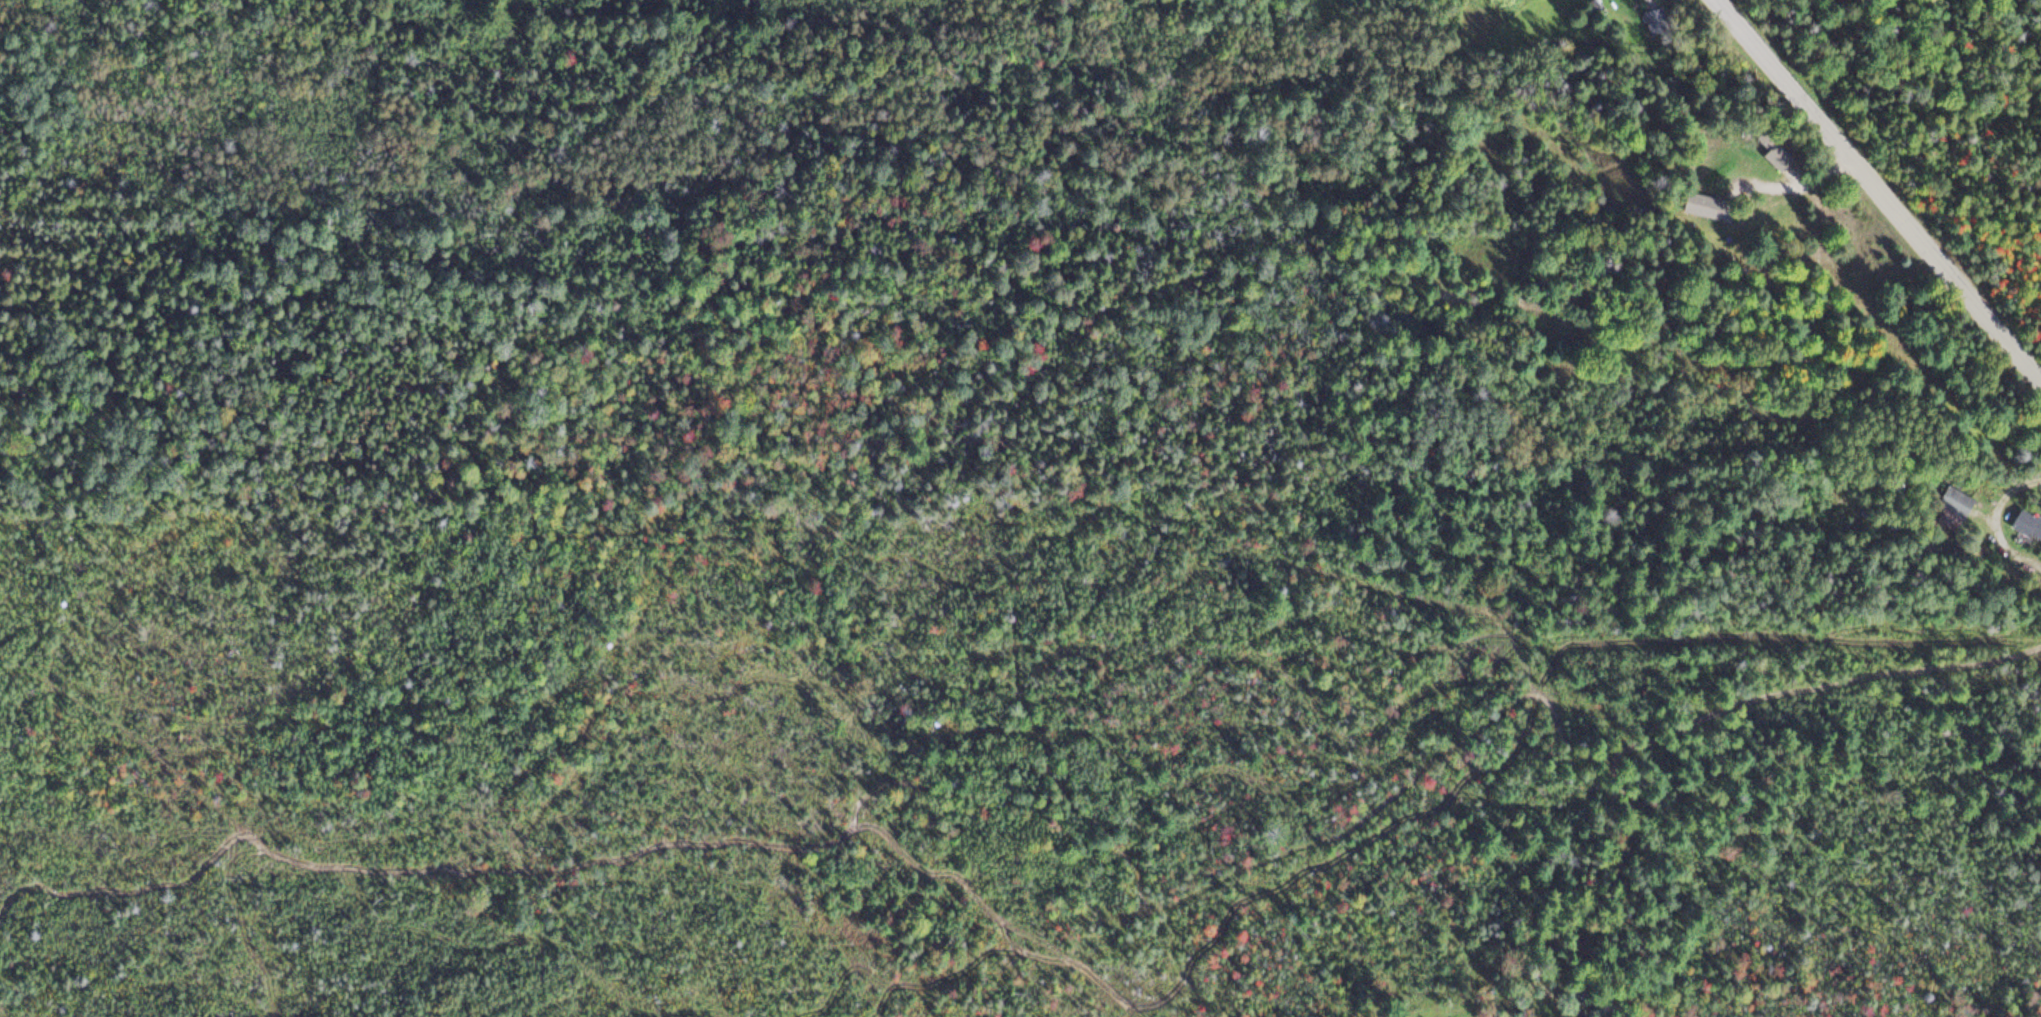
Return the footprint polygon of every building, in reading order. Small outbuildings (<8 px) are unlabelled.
[(1952,517),(1964,503),(1942,484),(1930,498),(1952,517)] [(2040,546),(2040,522),(2012,507),(2002,525),(2040,546)]
